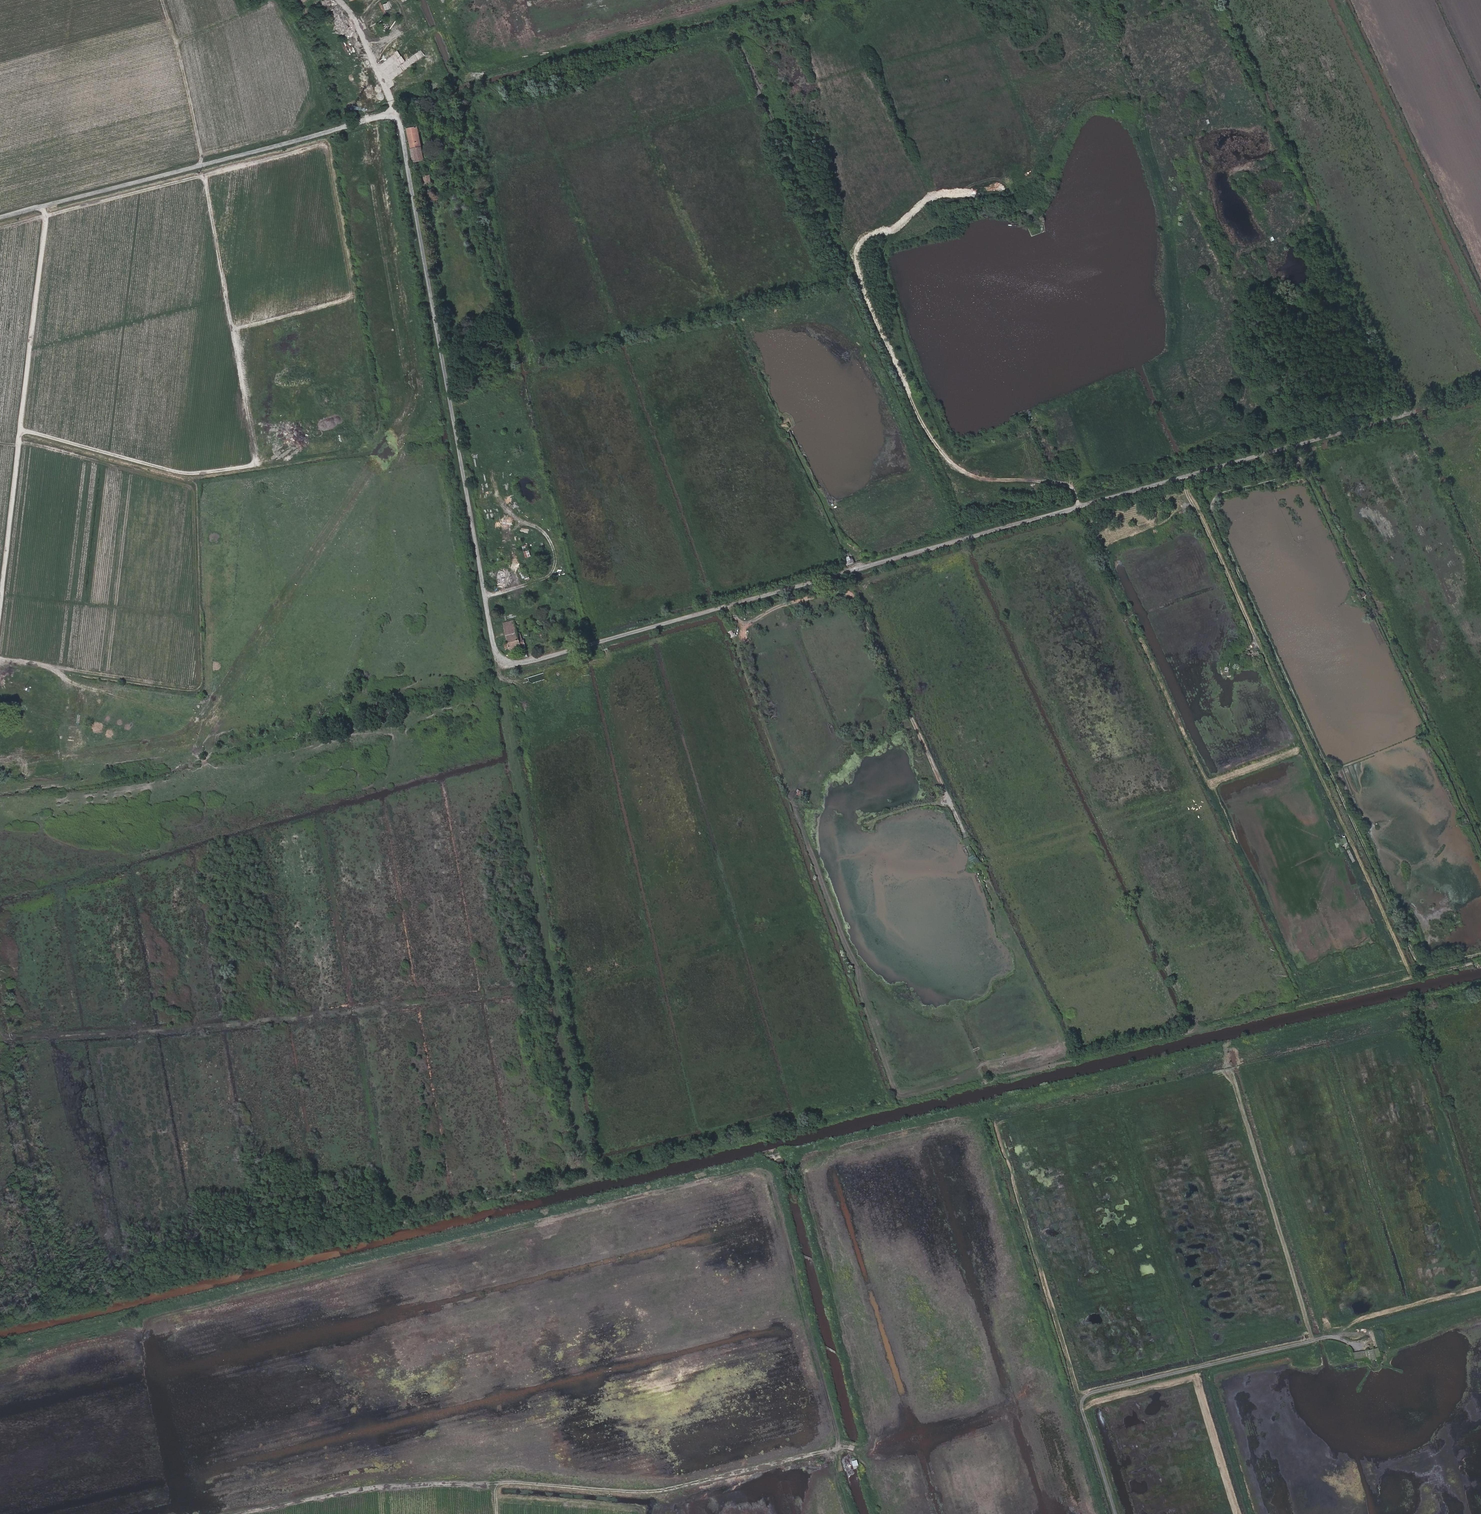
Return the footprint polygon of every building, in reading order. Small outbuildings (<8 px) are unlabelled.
[(425,159),(419,125),(408,128),(414,161),(425,159)] [(431,180),(429,174),(421,175),(422,182),(431,180)] [(517,626),(544,618),(538,599),(500,609),(505,629),(517,626)] [(525,642),(521,643),(517,626),(505,629),(510,646),(506,647),(508,653),(511,652),(511,654),(523,650),(523,649),(526,648),(525,642)] [(27,704),(35,678),(28,676),(20,702),(27,704)]
